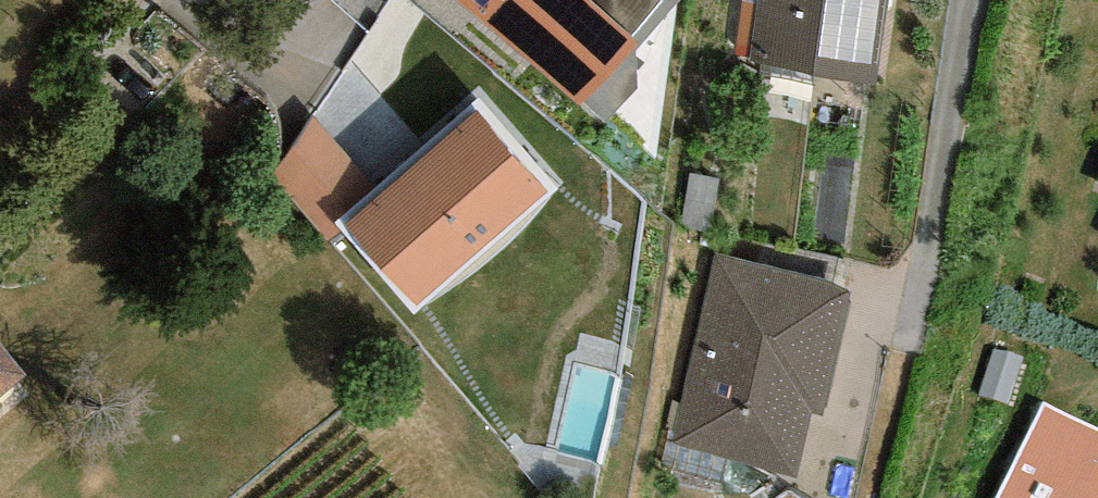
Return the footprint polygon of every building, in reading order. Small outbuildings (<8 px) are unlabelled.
[(578,104),(634,39),(631,36),(589,0),(455,0),(578,104)] [(631,36),(661,2),(658,0),(589,0),(631,36)] [(887,0),(743,0),(736,56),(748,57),(748,65),(876,85),(887,0)] [(547,192),(477,112),(379,197),(345,227),(415,307),(547,192)] [(379,197),(311,115),(272,174),(328,241),(379,197)] [(823,417),(850,292),(824,280),(716,254),(672,444),(796,478),(811,415),(823,417)] [(0,346),(0,395),(24,375),(0,346)] [(995,497),(1097,497),(1097,429),(1042,402),(995,497)]
